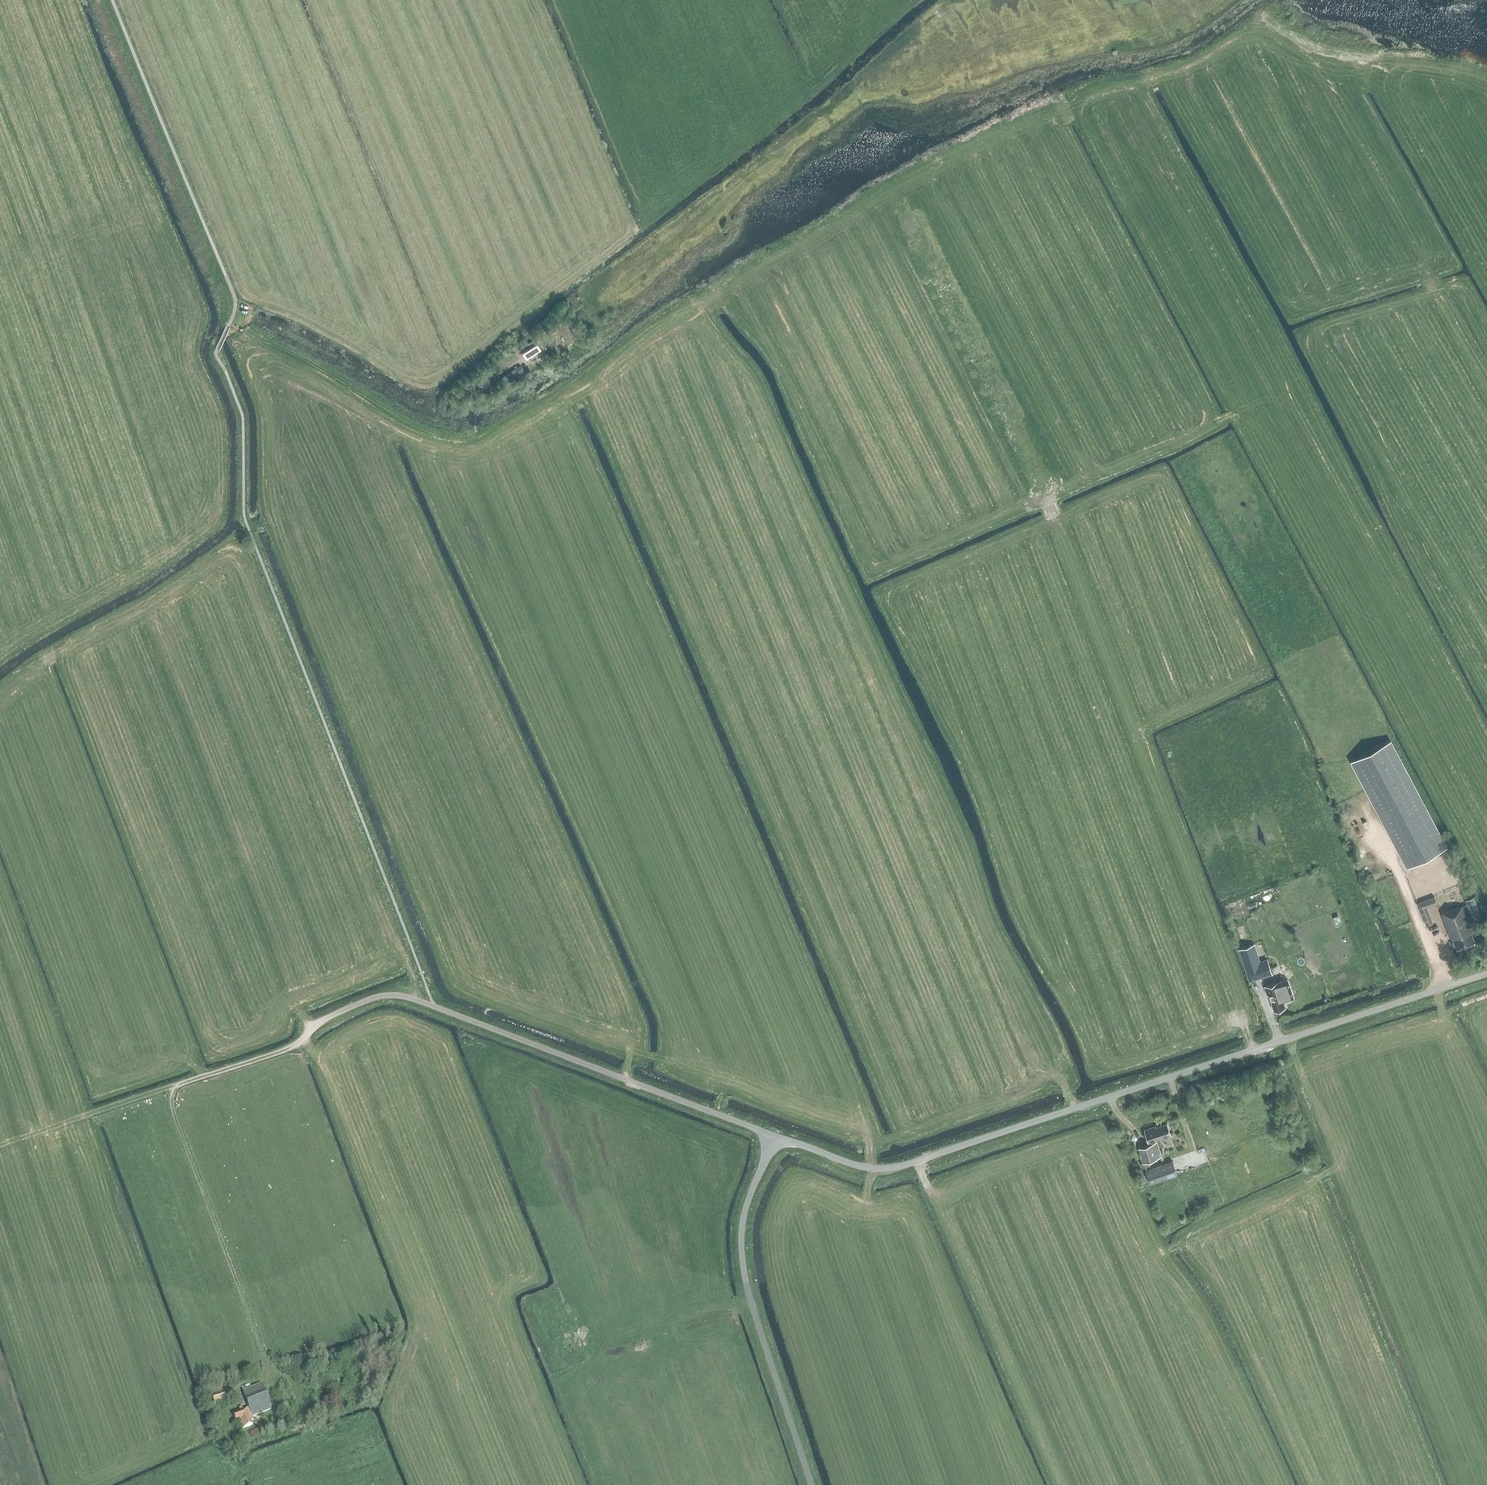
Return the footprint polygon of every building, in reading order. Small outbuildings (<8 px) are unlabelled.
[(527,359),(542,350),(537,343),(522,353),(527,359)] [(1352,760),(1409,867),(1445,848),(1389,741),(1352,760)] [(1417,904),(1426,926),(1434,923),(1427,908),(1437,904),(1434,897),(1417,904)] [(1467,901),(1472,912),(1479,909),(1475,898),(1467,901)] [(1452,939),(1454,938),(1458,949),(1475,942),(1471,931),(1474,931),(1465,906),(1443,914),(1452,939)] [(1237,950),(1248,982),(1272,974),(1267,959),(1261,962),(1255,944),(1237,950)] [(1284,991),(1281,981),(1263,987),(1266,996),(1268,995),(1274,1011),(1285,1008),(1282,999),(1284,999),(1286,999),(1288,998),(1289,997),(1290,995),(1288,993),(1287,991),(1284,991)] [(1143,1162),(1144,1162),(1146,1167),(1150,1165),(1149,1160),(1162,1156),(1157,1142),(1154,1143),(1153,1141),(1170,1135),(1171,1135),(1167,1124),(1156,1127),(1156,1126),(1145,1130),(1150,1144),(1139,1148),(1143,1162)] [(1146,1170),(1151,1183),(1177,1174),(1173,1161),(1146,1170)] [(566,1352),(574,1349),(571,1337),(562,1340),(566,1352)] [(272,1407),(263,1383),(244,1390),(249,1406),(244,1408),(243,1405),(239,1406),(240,1409),(233,1412),(237,1421),(240,1420),(242,1428),(254,1423),(252,1419),(254,1418),(253,1414),(272,1407)] [(228,1400),(223,1385),(204,1391),(209,1406),(228,1400)]
